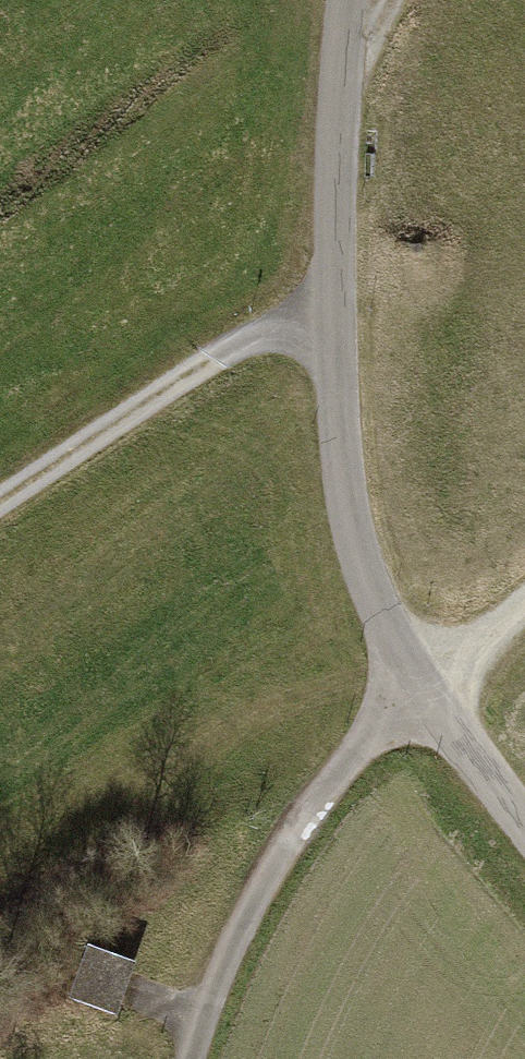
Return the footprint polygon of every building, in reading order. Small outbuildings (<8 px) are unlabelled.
[(137,969),(88,953),(70,1008),(120,1024),(137,969)]
